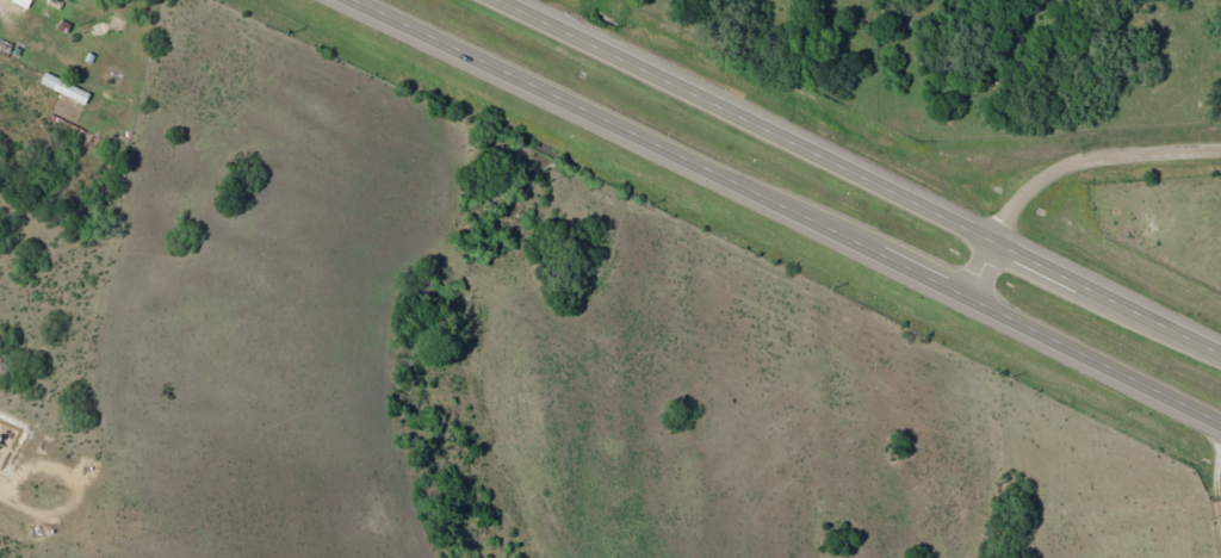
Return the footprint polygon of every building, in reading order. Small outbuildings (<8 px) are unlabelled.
[(12,3),(28,10),(32,0),(13,0),(12,3)] [(42,86),(86,104),(91,94),(46,76),(42,86)] [(49,125),(71,132),(74,124),(51,117),(49,125)]
